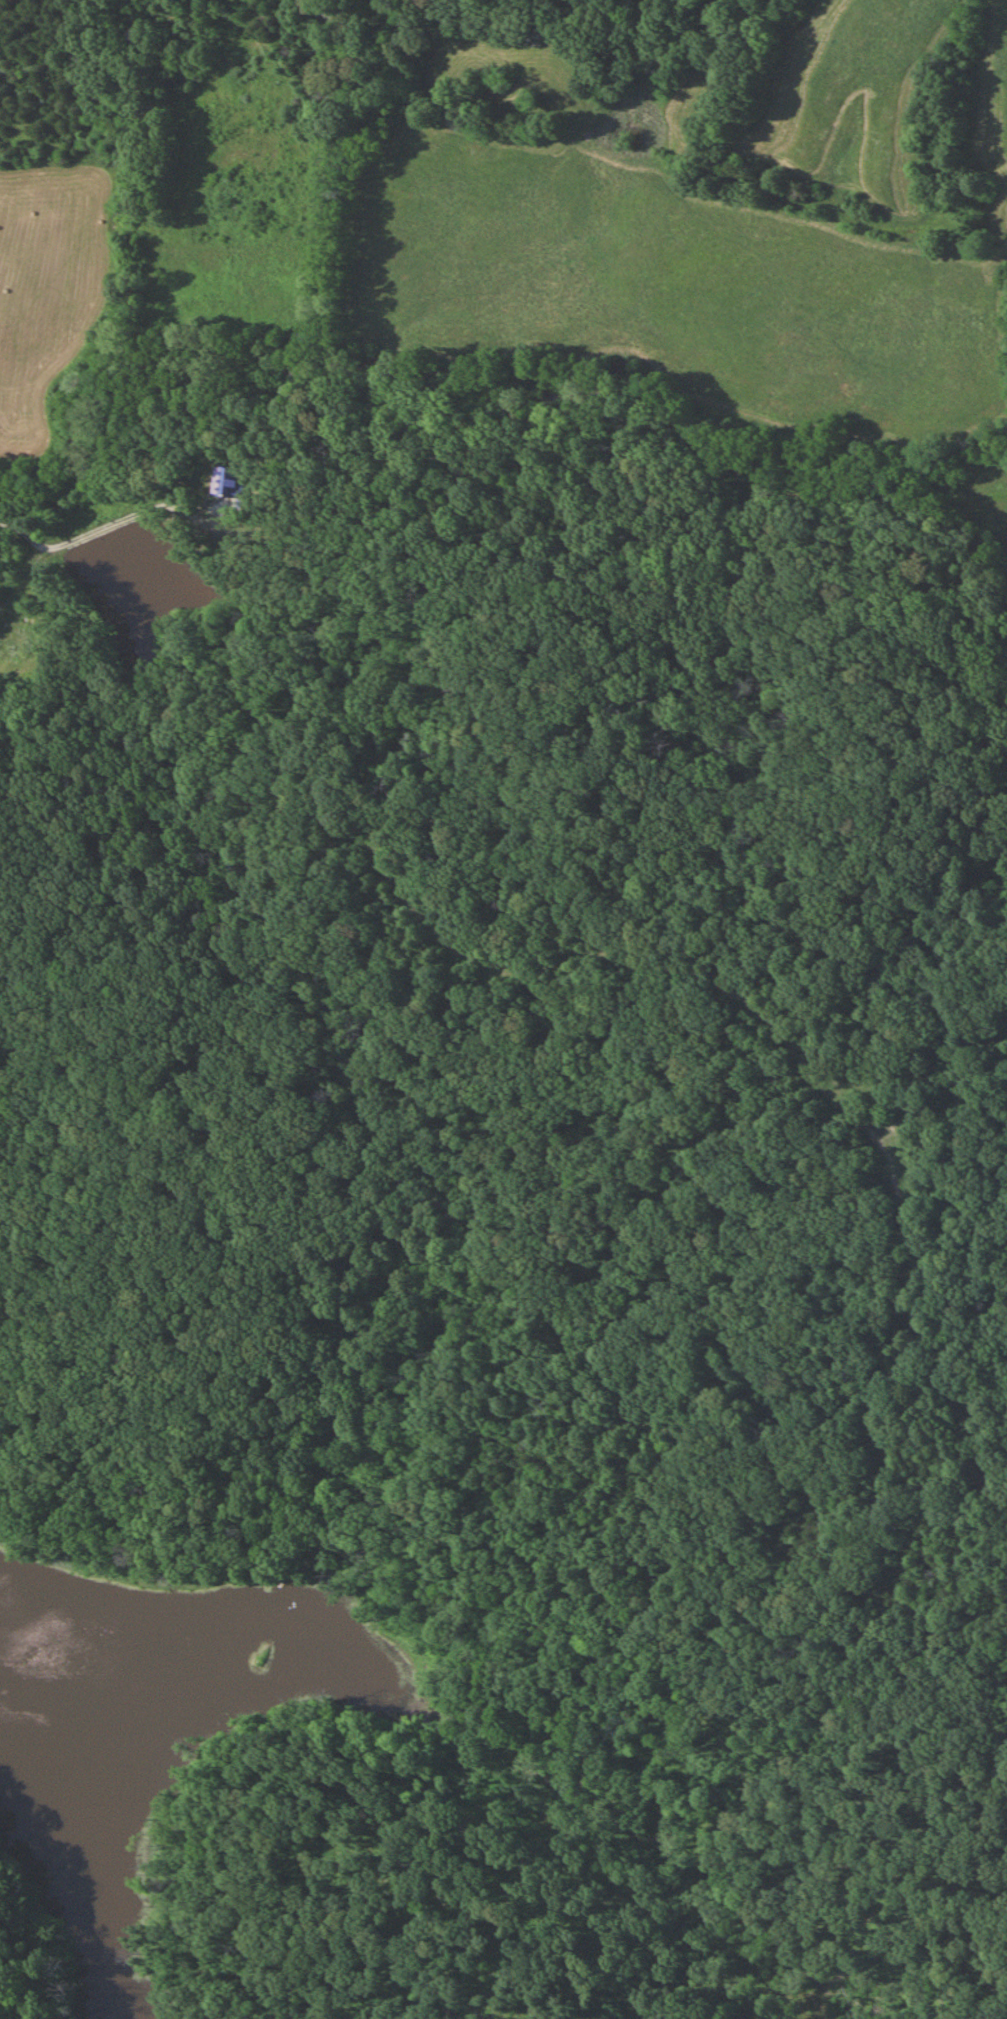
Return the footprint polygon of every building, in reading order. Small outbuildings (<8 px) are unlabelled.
[(243,469),(219,467),(218,495),(242,496),(243,469)]
